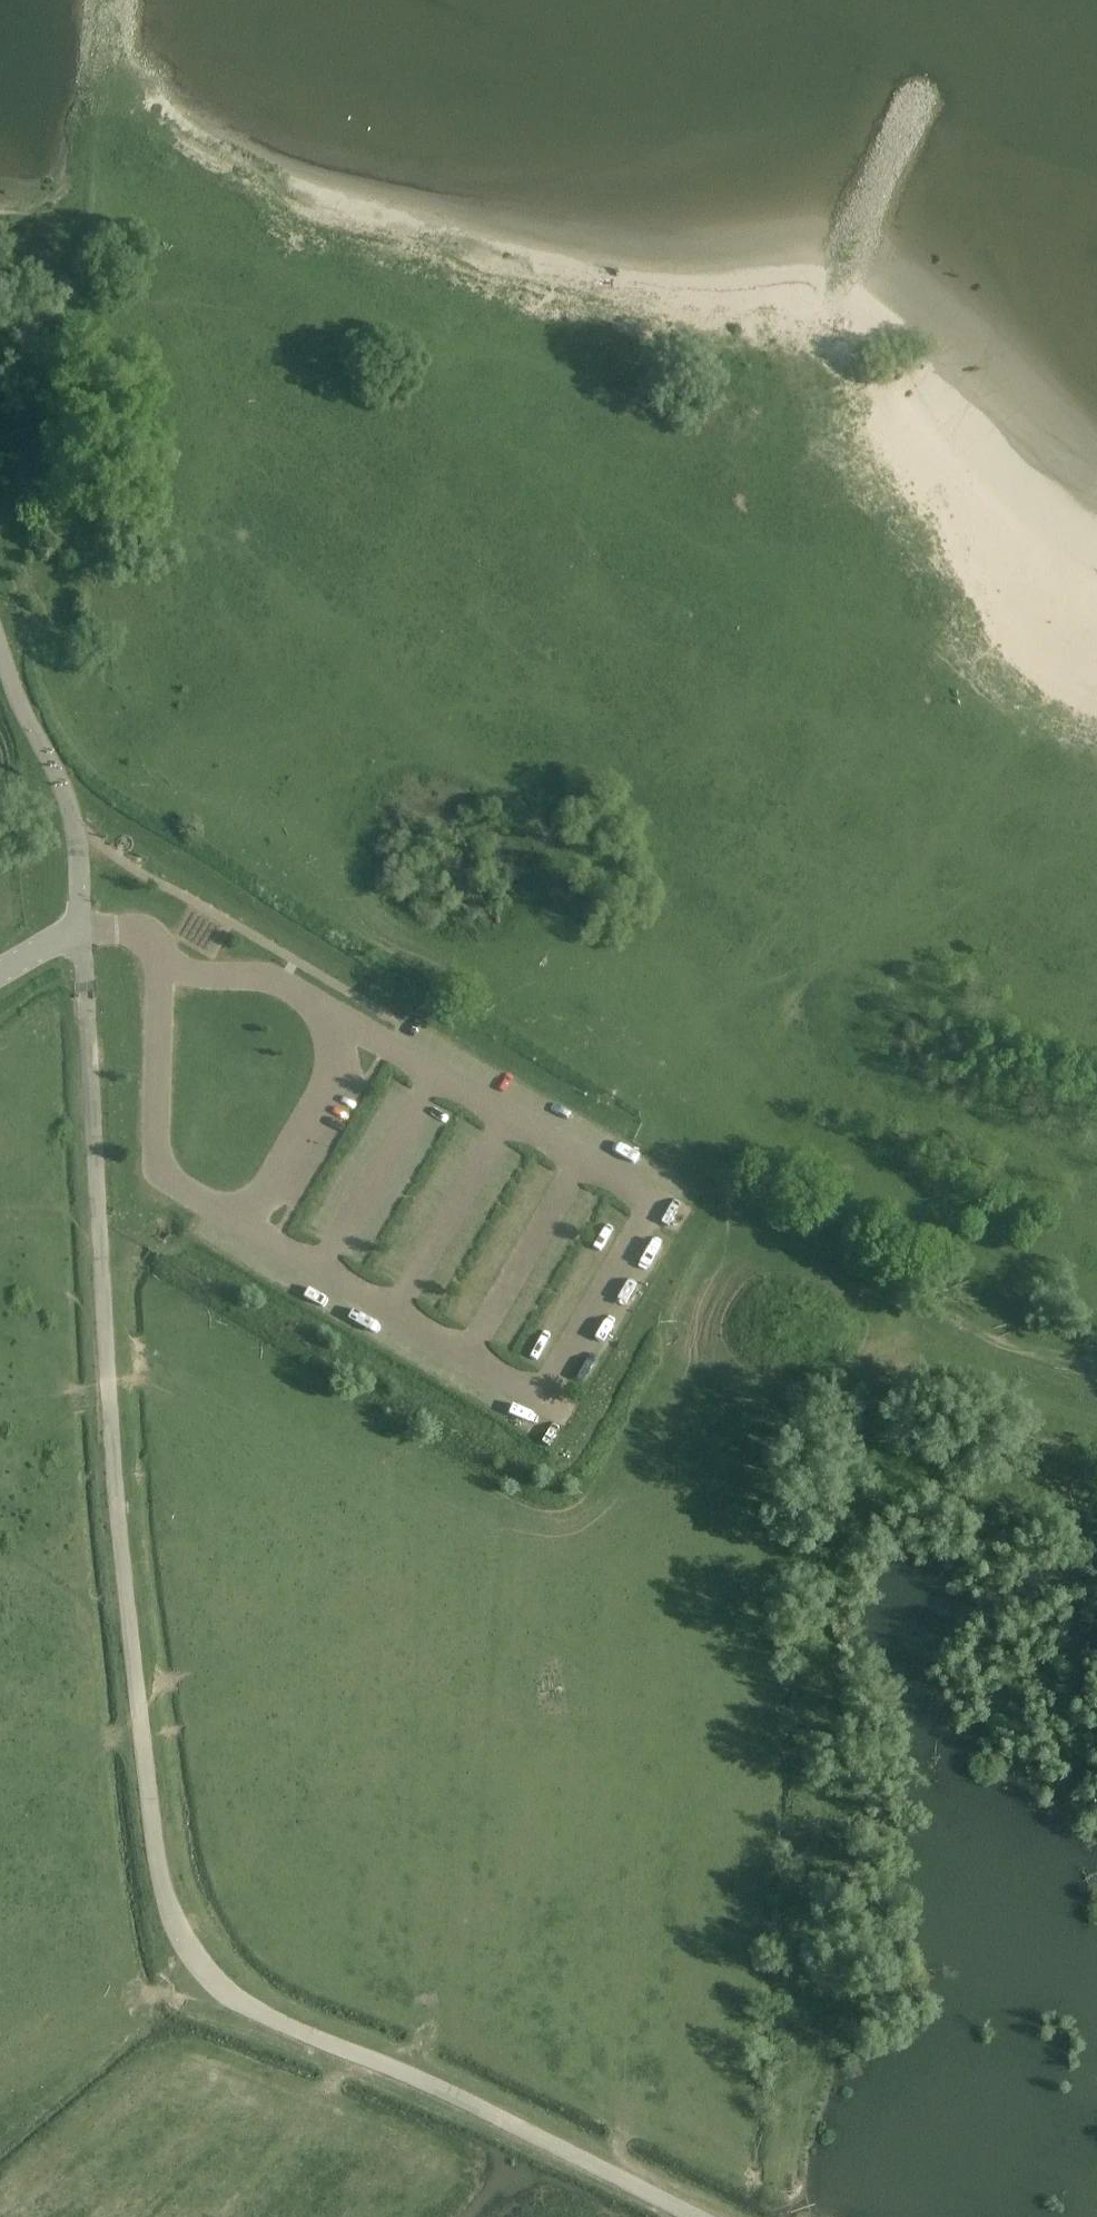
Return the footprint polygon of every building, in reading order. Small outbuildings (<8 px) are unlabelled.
[(674,1179),(668,1188),(689,1201),(694,1193),(674,1179)]
